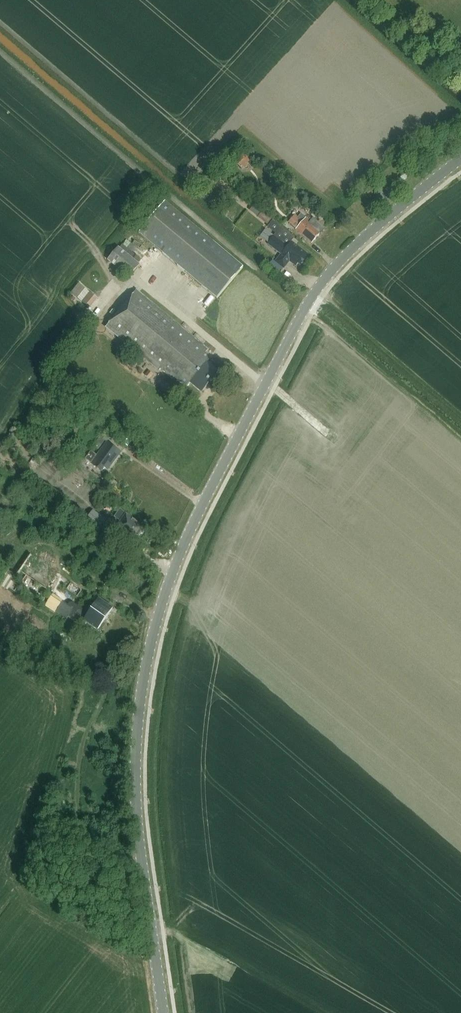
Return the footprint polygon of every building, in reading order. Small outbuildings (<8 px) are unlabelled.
[(243,151),(233,161),(242,169),(251,158),(243,151)] [(219,300),(225,292),(245,269),(166,203),(140,234),(219,300)] [(262,212),(258,217),(267,224),(271,219),(262,212)] [(311,243),(325,227),(314,218),(311,221),(306,216),(302,220),(295,214),(288,222),(296,229),(295,229),(311,243)] [(275,234),(288,245),(291,241),(295,236),(273,220),(268,227),(276,233),(275,234)] [(275,234),(274,234),(268,241),(282,252),(275,260),(283,266),(289,259),(296,265),(297,263),(301,266),(309,255),(291,241),(288,245),(275,234)] [(130,278),(140,265),(117,246),(107,259),(130,278)] [(71,293),(82,302),(90,292),(79,283),(71,293)] [(201,391),(216,372),(207,364),(209,361),(206,354),(208,349),(136,290),(106,327),(159,370),(160,368),(174,379),(176,377),(188,387),(191,383),(201,391)] [(90,292),(82,302),(90,308),(97,298),(90,292)] [(98,449),(104,441),(100,438),(94,446),(98,449)] [(132,441),(128,447),(133,451),(137,445),(132,441)] [(120,453),(106,443),(97,455),(92,451),(86,459),(101,471),(104,467),(108,470),(120,453)] [(106,519),(93,510),(86,519),(100,529),(106,519)] [(116,517),(121,520),(116,527),(135,542),(145,528),(126,514),(121,510),(116,517)] [(17,576),(8,570),(0,581),(0,584),(8,589),(9,587),(17,576)] [(72,580),(66,587),(79,596),(84,589),(72,580)] [(56,611),(63,598),(53,592),(46,605),(56,611)] [(64,601),(57,611),(68,618),(69,616),(82,624),(85,620),(97,629),(112,608),(99,599),(90,613),(74,601),(72,601),(71,601),(70,602),(69,602),(68,603),(64,601)]
